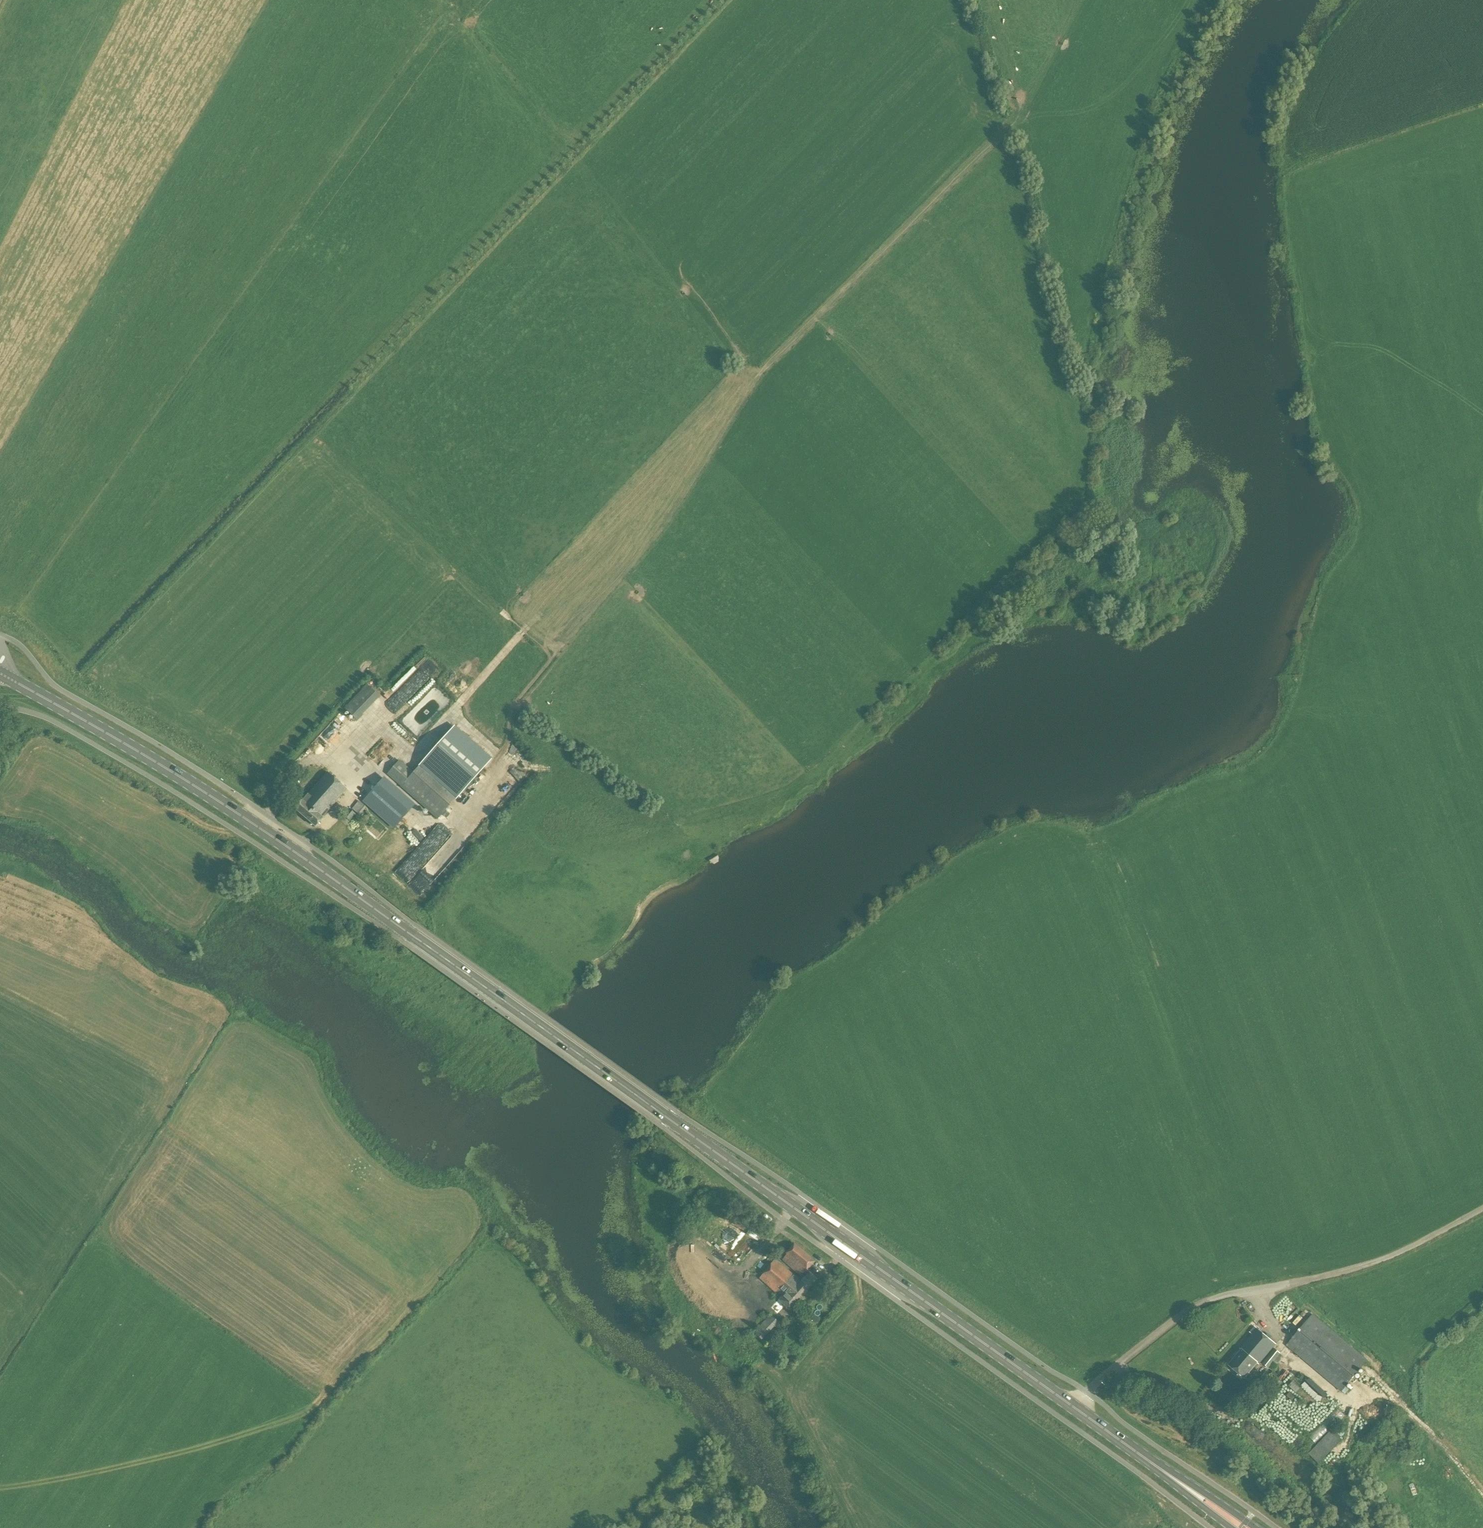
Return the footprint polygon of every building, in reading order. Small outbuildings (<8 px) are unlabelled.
[(360,712),(381,688),(370,678),(349,702),(356,709),(356,708),(360,712)] [(435,681),(402,716),(419,732),(452,697),(435,681)] [(389,706),(398,696),(393,691),(384,701),(389,706)] [(331,724),(322,733),(328,739),(337,730),(331,724)] [(455,726),(427,758),(419,766),(455,799),(456,799),(492,759),(455,726)] [(400,760),(396,764),(388,774),(401,786),(414,772),(400,760)] [(442,814),(447,809),(455,799),(419,766),(414,772),(401,786),(438,819),(442,815),(442,814)] [(303,800),(302,799),(294,808),(315,826),(323,818),(321,817),(346,789),(328,772),(303,800)] [(395,827),(409,811),(379,784),(364,800),(395,827)] [(359,801),(352,809),(360,816),(366,808),(359,801)] [(343,815),(349,821),(354,814),(348,809),(343,815)] [(405,878),(432,851),(424,843),(397,869),(405,878)] [(716,853),(707,859),(709,862),(714,864),(718,862),(718,857),(716,853)] [(417,888),(439,868),(429,857),(408,878),(417,888)] [(782,1260),(801,1276),(805,1271),(806,1271),(816,1261),(794,1243),(785,1253),(786,1254),(782,1260)] [(776,1258),(760,1275),(777,1290),(778,1289),(783,1293),(777,1299),(778,1300),(782,1303),(789,1310),(817,1279),(810,1272),(801,1281),(776,1258)] [(1286,1346),(1341,1392),(1368,1360),(1313,1314),(1286,1346)] [(770,1315),(754,1332),(762,1340),(778,1322),(770,1315)] [(1259,1364),(1275,1344),(1257,1329),(1241,1347),(1242,1348),(1229,1365),(1245,1378),(1258,1362),(1259,1364)] [(1275,1349),(1268,1357),(1273,1362),(1279,1354),(1280,1353),(1275,1349)] [(1308,1454),(1319,1464),(1342,1440),(1331,1430),(1308,1454)]
